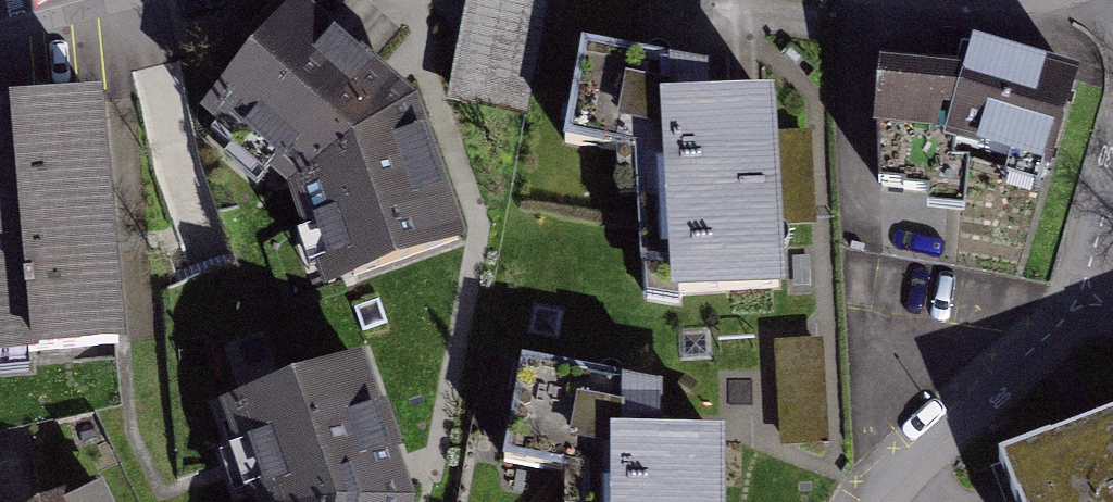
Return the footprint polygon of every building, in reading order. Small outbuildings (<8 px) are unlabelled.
[(443,98),(524,114),(547,0),(462,0),(443,98)] [(385,86),(293,14),(202,129),(279,189),(316,291),(454,242),(403,100),(385,86)] [(963,63),(886,56),(882,175),(931,175),(932,193),(952,192),(956,137),(1045,161),(1076,61),(994,38),(971,32),(963,63)] [(702,76),(573,52),(556,141),(647,158),(643,99),(703,95),(702,76)] [(775,287),(762,91),(712,95),(703,95),(643,99),(647,158),(656,295),(775,287)] [(93,107),(0,115),(0,370),(116,359),(93,107)] [(346,362),(209,415),(243,501),(402,501),(392,477),(346,362)] [(658,394),(513,369),(503,455),(596,471),(596,437),(658,437),(658,394)] [(1090,429),(995,463),(1009,501),(1112,501),(1112,420),(1090,429)] [(714,436),(658,437),(596,437),(596,471),(597,501),(715,501),(714,436)] [(89,483),(50,501),(99,501),(89,483)]
